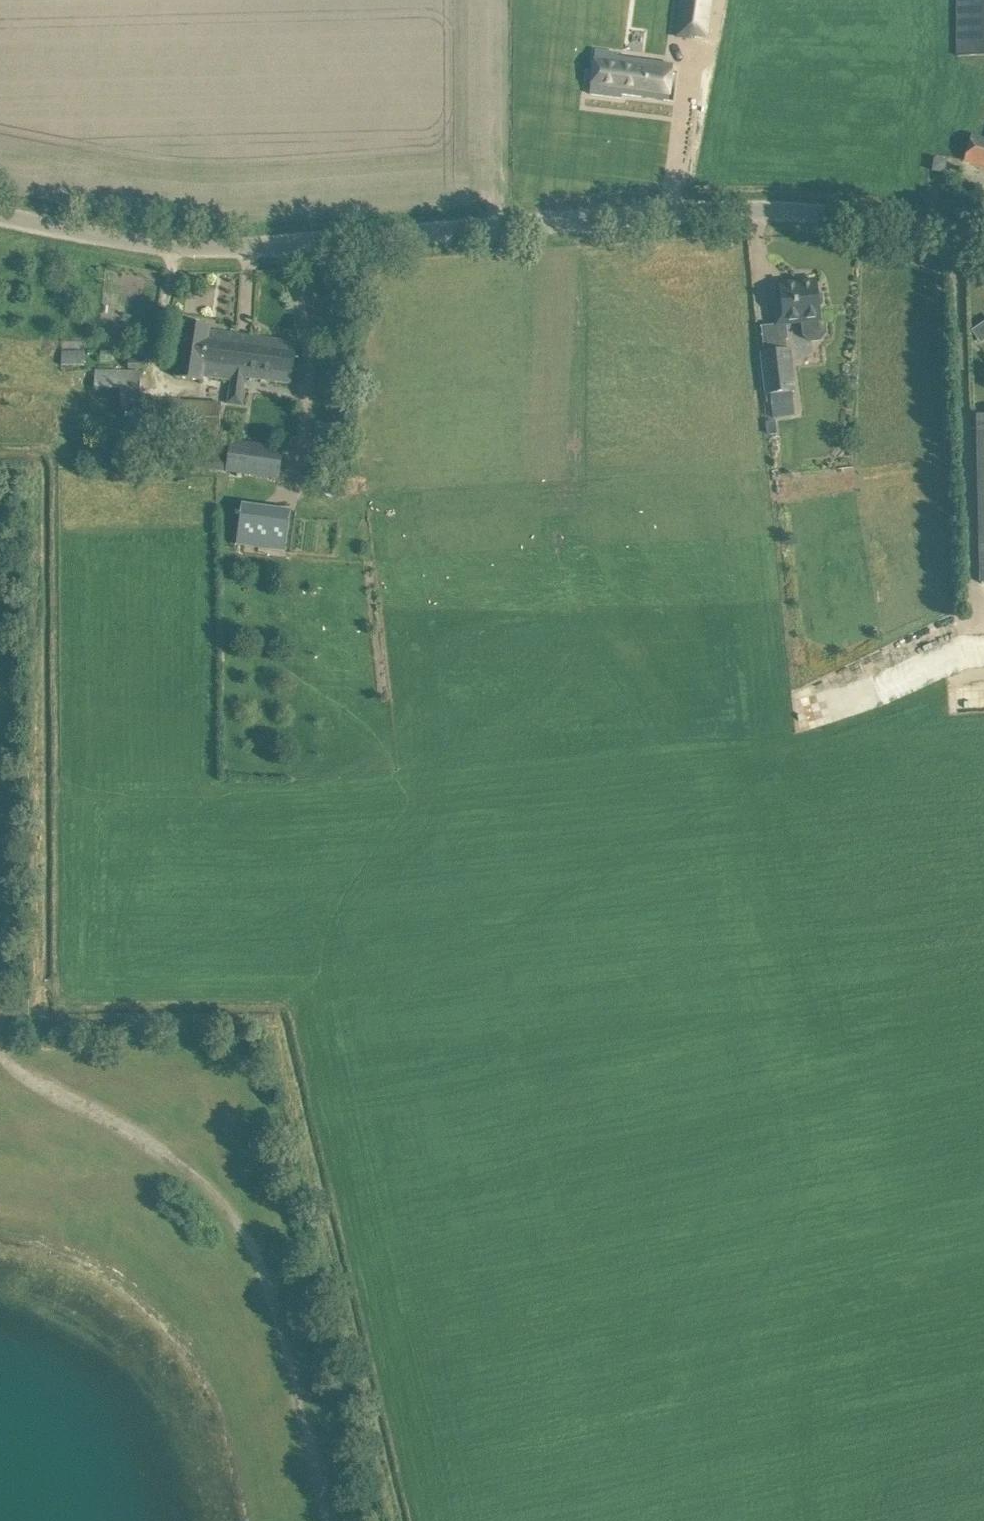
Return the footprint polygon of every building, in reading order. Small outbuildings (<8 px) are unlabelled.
[(677,36),(691,38),(692,36),(706,38),(711,0),(682,0),(677,36)] [(955,56),(983,55),(983,0),(955,0),(955,56)] [(596,51),(590,94),(622,98),(622,94),(669,100),(673,65),(617,57),(617,54),(596,51)] [(973,135),(965,161),(983,167),(983,138),(973,135)] [(946,161),(935,159),(933,170),(944,173),(946,161)] [(822,320),(818,279),(778,283),(780,302),(773,302),(776,327),(802,324),(803,336),(811,343),(821,341),(827,334),(825,322),(822,320)] [(981,342),(983,340),(983,321),(972,329),(981,342)] [(181,342),(176,377),(202,381),(203,376),(230,380),(231,380),(246,382),(247,377),(292,384),(295,362),(297,343),(237,334),(210,330),(211,326),(184,322),(181,342)] [(765,394),(796,391),(791,348),(760,352),(765,394)] [(83,350),(62,351),(62,363),(83,363),(83,350)] [(128,359),(128,370),(141,370),(141,359),(128,359)] [(95,369),(94,387),(120,388),(140,388),(141,370),(128,370),(95,369)] [(170,430),(220,432),(221,401),(171,400),(170,430)] [(284,446),(230,439),(229,449),(224,448),(222,471),(226,472),(279,479),(284,446)] [(238,545),(286,552),(292,511),(244,504),(238,545)]
